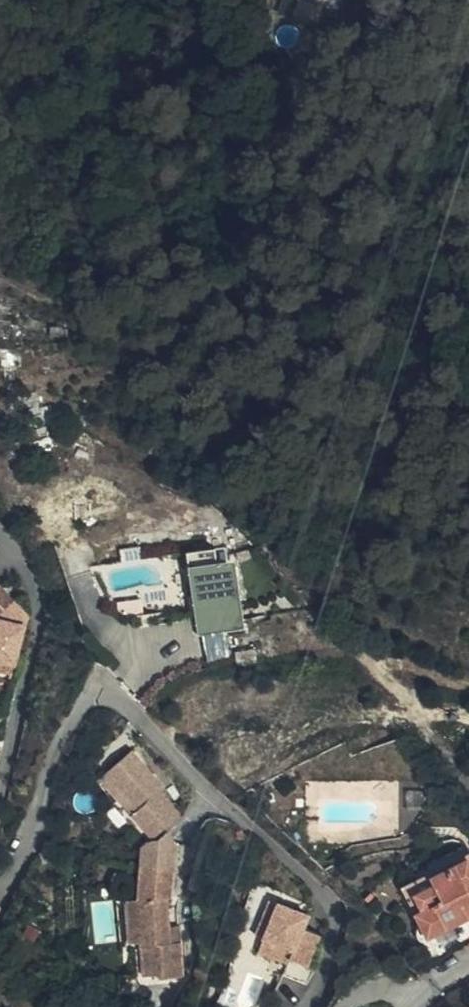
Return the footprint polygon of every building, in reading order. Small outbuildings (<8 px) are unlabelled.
[(293,12),(323,26),(335,0),(298,0),(293,12)] [(124,505),(120,491),(87,500),(91,514),(124,505)] [(217,547),(189,552),(201,633),(247,626),(237,558),(219,561),(217,547)] [(0,585),(0,617),(30,619),(2,583),(0,585)] [(18,663),(30,619),(0,617),(0,658),(18,663)] [(16,672),(18,663),(0,658),(0,669),(16,672)] [(133,750),(110,772),(144,808),(138,814),(160,839),(185,816),(163,791),(168,788),(133,750)] [(144,808),(110,772),(103,777),(138,814),(144,808)] [(153,852),(150,905),(154,946),(158,982),(172,980),(173,985),(194,982),(190,946),(178,947),(177,932),(175,902),(179,902),(183,853),(174,844),(164,853),(153,852)] [(403,887),(418,916),(422,914),(432,935),(468,916),(468,853),(403,887)] [(267,940),(281,902),(272,899),(258,936),(267,940)] [(314,915),(281,902),(267,940),(260,957),(293,970),(295,965),(309,928),(314,915)] [(154,946),(150,905),(132,906),(136,948),(154,946)] [(322,933),(309,928),(295,965),(308,970),(322,933)] [(188,930),(177,932),(178,947),(190,946),(188,930)]
